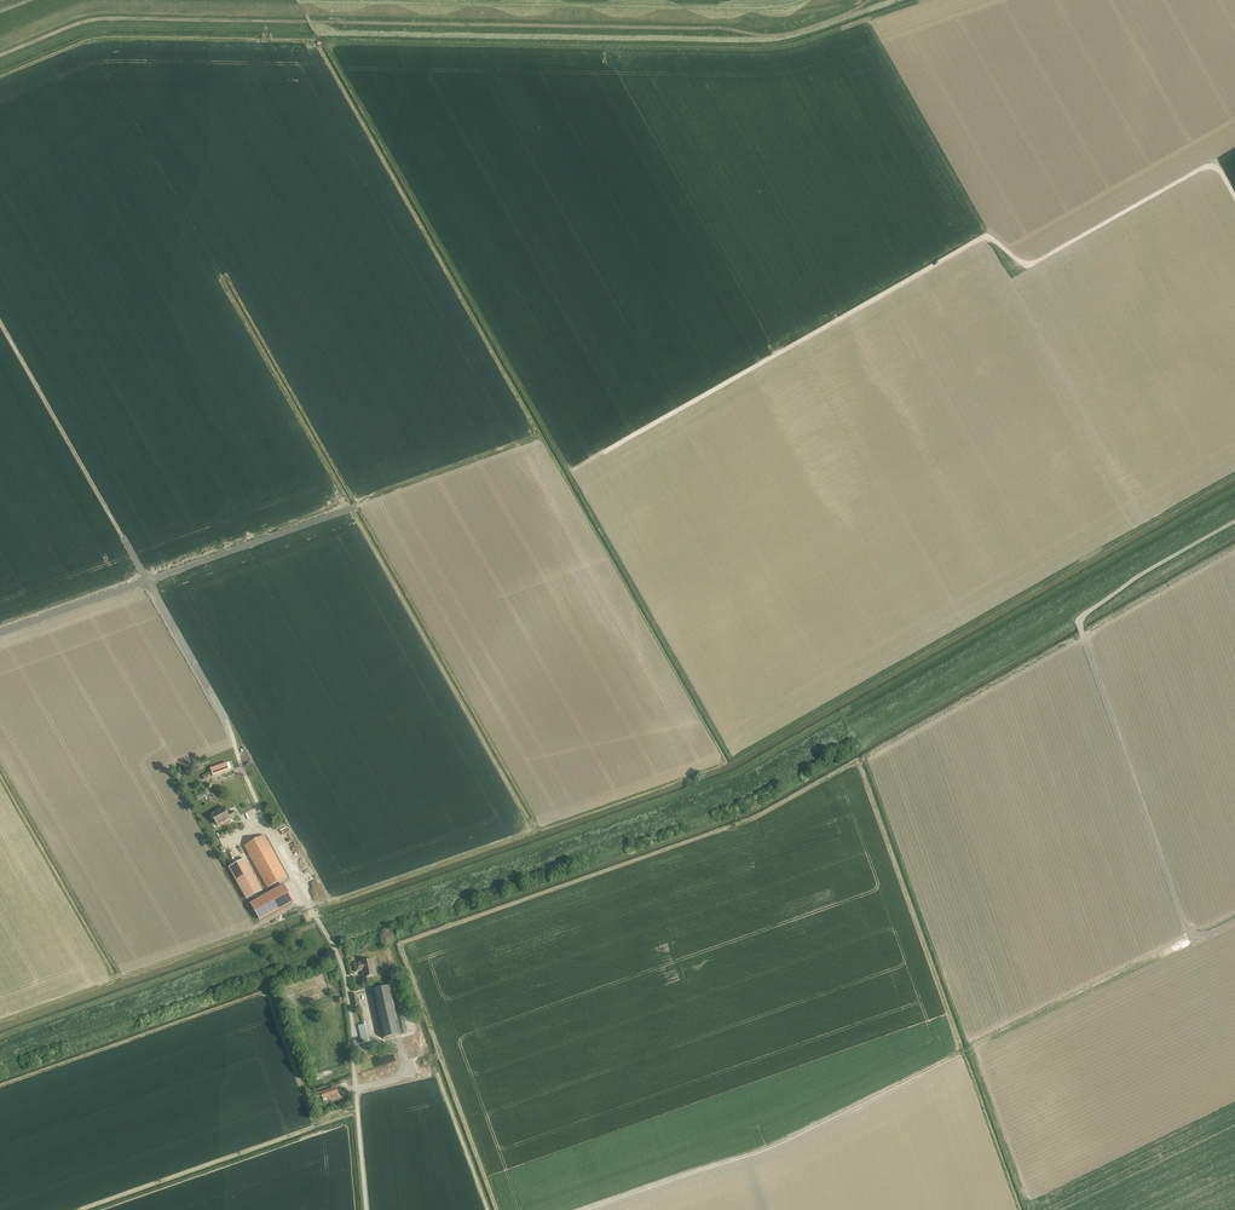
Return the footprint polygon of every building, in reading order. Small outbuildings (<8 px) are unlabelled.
[(228,771),(226,763),(210,768),(213,776),(228,771)] [(225,803),(221,805),(223,808),(211,815),(215,821),(218,826),(231,819),(236,816),(233,811),(228,814),(224,808),(226,806),(225,803)] [(252,839),(258,833),(256,831),(249,836),(252,839)] [(287,877),(264,835),(244,846),(267,888),(287,877)] [(246,858),(230,867),(247,899),(263,890),(246,858)] [(251,904),(260,920),(293,902),(283,885),(251,904)] [(364,977),(370,976),(376,974),(373,960),(355,964),(356,972),(363,971),(364,977)] [(401,1035),(406,1033),(398,997),(393,998),(390,986),(372,990),(383,1039),(401,1035)] [(358,1026),(362,1043),(368,1042),(364,1024),(358,1026)] [(322,1096),(323,1099),(338,1094),(335,1087),(316,1094),(317,1097),(322,1096)]
